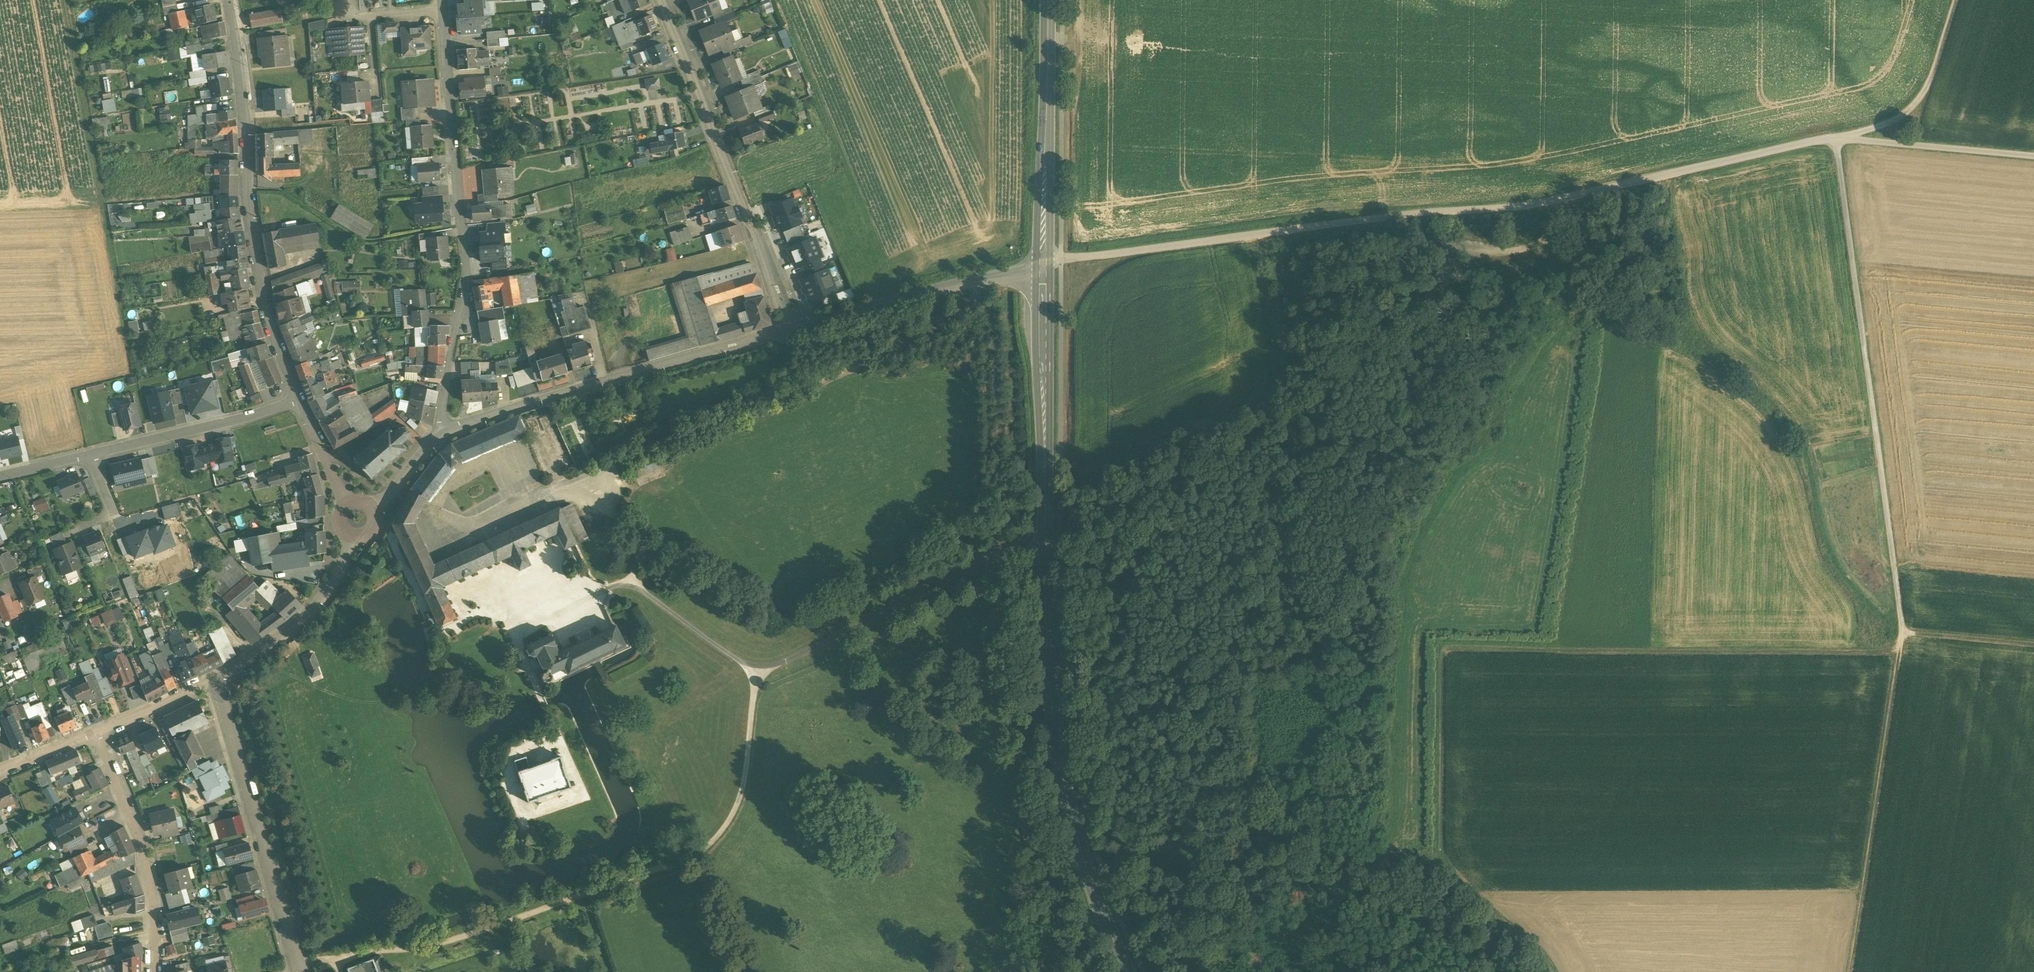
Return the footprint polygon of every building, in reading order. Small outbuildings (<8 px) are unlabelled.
[(465,5),(457,6),(458,17),(456,17),(457,18),(482,16),(482,10),(481,3),(481,0),(464,0),(465,5)] [(618,8),(622,6),(629,4),(632,11),(646,5),(644,0),(615,0),(618,8)] [(686,0),(695,22),(712,15),(721,11),(721,10),(717,0),(687,0),(686,0)] [(764,12),(772,11),(770,0),(762,0),(764,12)] [(629,4),(622,6),(625,14),(632,11),(629,4)] [(176,5),(163,8),(164,16),(169,15),(169,14),(177,12),(176,5)] [(212,6),(194,9),(195,14),(197,20),(198,24),(215,20),(212,6)] [(280,9),(249,15),(251,27),(282,21),(281,16),(280,9)] [(725,9),(721,10),(721,11),(712,15),(714,20),(727,15),(725,9)] [(177,12),(169,14),(169,15),(172,30),(188,27),(184,11),(177,12)] [(727,15),(714,20),(716,26),(725,22),(726,23),(735,19),(732,13),(727,15)] [(650,15),(636,21),(642,36),(656,30),(650,15)] [(482,16),(457,18),(458,31),(461,31),(461,35),(480,34),(480,25),(483,25),(482,16)] [(326,19),(308,23),(308,29),(326,28),(326,19)] [(636,21),(625,25),(624,22),(612,26),(619,46),(631,41),(631,40),(642,36),(636,21)] [(716,26),(701,32),(706,44),(704,45),(708,54),(722,49),(722,48),(734,43),(726,23),(725,22),(716,26)] [(224,23),(201,27),(203,39),(226,35),(224,23)] [(397,23),(382,24),(382,32),(398,30),(397,23)] [(361,27),(335,29),(336,42),(338,42),(338,55),(363,54),(361,27)] [(428,27),(401,29),(403,49),(429,47),(428,27)] [(784,28),(776,32),(783,49),(791,46),(784,28)] [(274,29),(257,32),(258,39),(275,37),(274,29)] [(335,29),(326,30),(327,43),(336,42),(335,29)] [(504,31),(486,32),(487,40),(499,39),(505,38),(504,31)] [(258,39),(259,50),(261,50),(263,67),(288,64),(285,36),(275,37),(258,39)] [(654,38),(643,43),(646,50),(657,46),(654,38)] [(631,41),(619,46),(621,51),(630,48),(633,47),(631,41)] [(734,43),(722,48),(722,49),(724,54),(741,47),(738,41),(734,43)] [(211,43),(200,45),(200,44),(186,46),(187,55),(196,53),(196,57),(199,58),(203,58),(202,56),(215,53),(214,49),(212,49),(211,43)] [(657,46),(646,50),(650,60),(647,61),(649,67),(668,59),(662,44),(657,46)] [(478,48),(457,50),(457,60),(458,60),(489,57),(488,56),(491,56),(490,53),(488,54),(488,51),(478,51),(478,48)] [(166,51),(168,60),(179,58),(177,49),(166,51)] [(215,53),(202,56),(203,58),(205,69),(229,65),(227,51),(215,53)] [(640,53),(633,55),(637,66),(644,63),(640,53)] [(489,57),(458,60),(458,70),(480,68),(479,65),(489,64),(489,57)] [(735,66),(732,58),(713,65),(721,86),(739,79),(734,66),(735,66)] [(796,62),(786,65),(789,76),(800,72),(796,62)] [(104,64),(88,65),(89,72),(104,71),(104,64)] [(500,67),(489,68),(490,76),(500,75),(500,67)] [(205,69),(189,72),(190,79),(206,76),(205,69)] [(758,71),(740,78),(742,85),(760,77),(758,71)] [(206,77),(188,80),(189,86),(207,83),(206,77)] [(742,85),(744,90),(752,87),(763,83),(760,77),(742,85)] [(227,79),(210,82),(213,98),(229,95),(227,79)] [(658,79),(646,81),(647,90),(659,88),(658,79)] [(416,81),(402,82),(404,107),(406,107),(415,107),(435,105),(433,82),(416,84),(416,81)] [(367,82),(350,84),(350,85),(342,86),(343,104),(363,102),(365,114),(370,114),(369,101),(367,82)] [(466,84),(460,85),(461,98),(484,94),(483,82),(466,84)] [(500,94),(507,93),(506,86),(499,87),(500,94)] [(752,87),(744,90),(726,98),(735,119),(761,109),(756,97),(750,100),(749,98),(752,97),(749,89),(752,88),(752,87)] [(283,89),(263,91),(265,111),(281,110),(285,109),(285,108),(283,89)] [(165,92),(166,102),(177,100),(176,91),(165,92)] [(101,94),(103,112),(113,111),(111,93),(101,94)] [(382,99),(369,101),(370,114),(383,112),(382,99)] [(206,104),(198,106),(199,114),(196,114),(198,125),(207,123),(206,115),(207,115),(206,104)] [(294,107),(285,108),(285,109),(281,110),(282,118),(295,117),(294,107)] [(415,107),(406,107),(404,107),(400,108),(401,121),(405,121),(416,120),(415,107)] [(235,110),(219,111),(219,113),(207,115),(206,115),(207,123),(216,122),(235,120),(235,110)] [(772,111),(757,117),(760,123),(775,117),(772,111)] [(160,121),(170,119),(169,113),(158,115),(160,121)] [(196,114),(188,115),(188,126),(198,125),(196,114)] [(108,117),(97,118),(98,125),(109,124),(108,117)] [(235,120),(216,122),(217,134),(227,133),(228,138),(237,137),(235,120)] [(416,120),(405,121),(406,128),(411,128),(411,127),(420,126),(420,120),(416,120)] [(207,123),(207,133),(208,135),(217,134),(216,122),(207,123)] [(756,124),(739,130),(745,146),(762,139),(756,124)] [(420,126),(411,127),(411,128),(413,150),(433,148),(431,125),(420,126)] [(312,128),(296,130),(297,132),(298,141),(298,142),(298,145),(313,144),(312,128)] [(297,132),(273,134),(273,144),(298,142),(298,141),(297,132)] [(682,132),(664,135),(666,142),(650,145),(651,154),(685,148),(682,132)] [(273,134),(256,135),(257,158),(273,157),(273,144),(273,134)] [(237,137),(228,138),(228,141),(218,142),(219,148),(219,154),(238,154),(237,137)] [(564,165),(578,164),(577,154),(563,155),(564,165)] [(429,157),(411,159),(412,166),(417,166),(430,164),(429,157)] [(646,157),(636,160),(637,167),(648,164),(646,157)] [(237,161),(220,161),(220,165),(220,170),(214,170),(214,168),(210,168),(204,168),(204,175),(213,175),(220,175),(237,175),(237,161)] [(430,164),(417,166),(418,182),(439,180),(438,164),(430,164)] [(299,165),(270,166),(270,177),(284,176),(300,175),(299,165)] [(270,166),(257,166),(257,173),(258,173),(270,181),(270,177),(270,166)] [(377,169),(357,172),(358,180),(378,178),(377,169)] [(509,169),(482,171),(484,194),(484,195),(497,194),(511,193),(509,169)] [(237,175),(220,175),(220,196),(236,196),(237,175)] [(724,185),(708,190),(713,204),(729,200),(724,185)] [(438,186),(422,188),(423,197),(438,195),(438,186)] [(497,194),(484,195),(484,194),(477,195),(478,204),(498,202),(497,194)] [(438,195),(423,197),(423,204),(441,203),(440,195),(438,195)] [(238,208),(236,196),(220,196),(221,210),(238,208)] [(794,208),(791,200),(771,208),(775,216),(772,217),(776,227),(779,226),(781,232),(782,231),(799,225),(801,224),(798,218),(800,217),(796,207),(794,208)] [(423,204),(416,205),(417,212),(415,214),(416,220),(419,223),(426,223),(426,222),(441,221),(440,211),(442,209),(441,203),(423,204)] [(681,204),(664,208),(666,215),(683,211),(681,204)] [(372,226),(338,205),(330,219),(364,239),(372,226)] [(503,205),(490,207),(491,220),(504,218),(503,205)] [(731,206),(716,210),(719,222),(735,218),(731,206)] [(490,207),(471,208),(472,221),(491,220),(490,207)] [(238,208),(221,210),(221,215),(221,220),(239,217),(238,208)] [(205,211),(203,211),(204,222),(205,222),(211,221),(211,219),(210,210),(205,211)] [(189,214),(191,224),(204,222),(203,211),(195,212),(195,213),(189,214)] [(683,211),(666,215),(668,224),(685,219),(683,211)] [(706,213),(699,215),(702,224),(709,223),(706,213)] [(239,217),(221,220),(222,221),(215,221),(219,235),(242,231),(239,217)] [(211,221),(205,222),(205,236),(219,235),(215,221),(213,221),(211,221)] [(505,222),(488,224),(488,233),(502,232),(502,233),(505,232),(505,222)] [(316,225),(278,231),(282,254),(320,248),(316,225)] [(742,240),(737,225),(716,231),(721,247),(730,245),(743,240),(742,240)] [(799,225),(782,231),(787,243),(803,236),(799,225)] [(669,233),(674,246),(692,240),(688,227),(669,233)] [(219,235),(221,249),(229,247),(244,244),(242,231),(219,235)] [(278,231),(263,233),(269,269),(284,266),(282,254),(278,231)] [(435,231),(418,235),(419,241),(426,240),(426,239),(436,238),(435,231)] [(488,233),(480,233),(481,247),(501,246),(502,246),(504,246),(502,233),(502,232),(488,233)] [(436,238),(426,239),(426,240),(428,259),(448,258),(446,238),(436,238)] [(819,258),(822,257),(814,238),(788,249),(795,268),(802,265),(819,258)] [(743,240),(730,245),(734,258),(734,259),(748,255),(743,240)] [(210,242),(190,246),(191,254),(210,251),(211,250),(210,242)] [(355,242),(353,248),(362,251),(365,246),(355,242)] [(244,244),(229,247),(230,260),(246,257),(244,244)] [(501,246),(481,247),(479,247),(481,262),(492,261),(492,260),(503,259),(502,246),(501,246)] [(664,249),(668,262),(676,260),(673,247),(664,249)] [(211,250),(210,251),(211,258),(218,256),(217,249),(211,250)] [(748,255),(734,259),(734,258),(731,259),(732,262),(734,268),(750,263),(748,255)] [(230,260),(226,261),(227,271),(229,271),(245,268),(247,267),(246,257),(230,260)] [(819,258),(802,265),(805,272),(822,266),(819,258)] [(503,259),(492,260),(492,261),(493,269),(506,268),(505,259),(503,259)] [(732,262),(714,267),(715,269),(713,270),(713,273),(734,268),(732,262)] [(324,263),(309,268),(313,279),(321,276),(327,274),(324,263)] [(713,273),(707,275),(711,288),(754,275),(750,263),(734,268),(713,273)] [(218,266),(204,269),(205,275),(214,273),(219,272),(218,266)] [(824,271),(822,266),(805,272),(807,278),(824,271)] [(245,268),(229,271),(229,274),(234,273),(235,277),(230,278),(231,282),(232,291),(246,289),(249,288),(245,268)] [(309,268),(271,282),(273,293),(308,281),(313,279),(309,268)] [(836,290),(827,270),(824,271),(807,278),(800,281),(808,301),(816,299),(832,292),(836,290)] [(219,272),(214,273),(216,282),(221,281),(220,280),(230,278),(229,274),(229,271),(227,271),(219,272)] [(534,272),(515,275),(520,304),(537,301),(534,272)] [(214,273),(205,275),(209,295),(218,294),(218,291),(217,288),(216,282),(214,273)] [(336,302),(327,274),(321,276),(328,301),(326,301),(327,305),(336,302)] [(711,288),(701,292),(705,306),(709,304),(760,288),(756,274),(711,288)] [(515,275),(500,277),(502,289),(505,306),(520,304),(515,275)] [(707,275),(679,282),(694,334),(698,347),(721,340),(718,329),(717,329),(709,304),(705,306),(701,292),(711,288),(707,275)] [(500,277),(474,282),(474,287),(472,287),(477,312),(489,309),(487,301),(492,300),(490,291),(502,289),(500,277)] [(308,281),(291,287),(294,298),(299,297),(300,299),(313,294),(308,281)] [(231,282),(225,283),(226,287),(217,288),(218,291),(221,290),(221,293),(222,293),(232,291),(231,282)] [(360,282),(343,282),(343,294),(361,293),(360,282)] [(694,334),(679,282),(670,285),(679,314),(681,313),(687,336),(694,334)] [(280,292),(273,294),(275,303),(294,298),(291,287),(280,291),(280,292)] [(232,291),(222,293),(224,304),(229,303),(229,306),(249,302),(246,289),(232,291)] [(424,289),(401,291),(405,329),(421,328),(428,327),(426,311),(424,289)] [(839,300),(852,296),(850,289),(837,292),(839,300)] [(832,292),(816,299),(820,310),(837,303),(832,292)] [(572,293),(559,295),(560,302),(573,299),(572,293)] [(294,298),(275,303),(279,323),(288,320),(305,314),(300,299),(299,297),(294,298)] [(763,297),(745,302),(748,311),(753,330),(771,325),(763,297)] [(560,302),(552,304),(558,324),(562,337),(572,334),(590,329),(583,307),(575,309),(573,299),(560,302)] [(249,302),(229,306),(231,312),(250,308),(249,302)] [(737,312),(743,310),(741,302),(735,304),(737,312)] [(231,312),(223,314),(224,317),(229,340),(244,336),(245,336),(242,326),(239,314),(253,311),(252,307),(250,308),(231,312)] [(489,309),(477,312),(479,324),(497,321),(505,320),(503,307),(489,309)] [(253,311),(239,314),(242,326),(260,322),(257,310),(253,311)] [(748,311),(739,314),(741,322),(742,322),(745,333),(753,330),(748,311)] [(298,319),(290,321),(293,328),(298,327),(301,325),(299,322),(298,319)] [(136,320),(128,321),(129,333),(138,332),(136,320)] [(290,321),(279,326),(282,333),(293,328),(290,321)] [(497,321),(479,324),(482,344),(500,341),(497,321)] [(260,322),(242,326),(245,336),(244,336),(246,342),(264,337),(265,337),(260,322)] [(741,322),(718,329),(721,340),(745,333),(742,322),(741,322)] [(558,324),(546,328),(550,340),(562,337),(558,324)] [(449,326),(431,326),(431,327),(428,327),(421,328),(421,338),(415,338),(415,347),(416,347),(430,346),(445,345),(445,336),(448,336),(449,326)] [(293,328),(282,333),(285,340),(293,336),(296,335),(295,333),(293,328)] [(305,332),(296,337),(296,335),(293,336),(298,348),(301,346),(303,343),(308,339),(306,334),(305,332)] [(572,334),(562,337),(566,350),(572,348),(571,345),(575,343),(572,334)] [(698,347),(694,334),(687,336),(688,337),(691,349),(698,347)] [(293,336),(285,340),(290,353),(298,348),(293,336)] [(264,337),(246,342),(247,344),(245,345),(246,349),(266,343),(264,337)] [(688,337),(646,350),(649,361),(691,349),(688,337)] [(307,340),(303,343),(301,346),(304,355),(311,352),(313,351),(307,340)] [(575,343),(571,345),(572,348),(566,350),(572,371),(582,368),(583,369),(589,367),(589,366),(591,365),(587,355),(592,353),(589,344),(585,345),(583,341),(575,343)] [(266,343),(246,349),(248,358),(250,364),(257,362),(270,358),(266,343)] [(445,345),(430,346),(429,356),(428,365),(443,367),(444,358),(445,345)] [(531,345),(525,348),(530,363),(535,362),(531,345)] [(298,348),(290,353),(295,365),(306,361),(304,355),(301,346),(298,348)] [(430,346),(416,347),(416,358),(425,358),(426,356),(429,356),(430,346)] [(391,351),(385,352),(386,370),(392,369),(393,372),(402,371),(401,360),(392,361),(391,351)] [(311,352),(304,355),(306,361),(313,358),(311,352)] [(535,362),(530,363),(530,366),(535,380),(540,379),(541,380),(549,378),(558,375),(566,372),(561,354),(535,362)] [(382,355),(361,362),(362,367),(384,360),(382,355)] [(428,365),(429,356),(426,356),(425,358),(416,358),(415,365),(428,366),(428,365)] [(416,358),(405,357),(405,365),(415,365),(416,358)] [(248,358),(230,362),(231,368),(239,366),(248,364),(250,364),(248,358)] [(270,358),(257,362),(268,387),(281,381),(274,365),(273,365),(271,358),(270,358)] [(507,359),(495,361),(496,375),(512,374),(507,359)] [(268,387),(257,362),(250,364),(248,364),(259,391),(268,387)] [(473,371),(472,362),(460,362),(461,371),(473,371)] [(259,391),(248,364),(239,366),(251,395),(259,391)] [(328,364),(320,367),(322,372),(330,370),(328,364)] [(415,365),(405,365),(405,372),(422,373),(422,377),(427,377),(428,366),(415,365)] [(443,367),(428,365),(428,366),(427,377),(441,379),(443,367)] [(517,386),(535,380),(530,366),(512,372),(517,386)] [(309,367),(297,372),(300,380),(310,377),(311,376),(309,367)] [(334,369),(322,372),(325,381),(326,386),(334,383),(333,379),(336,377),(334,369)] [(322,372),(315,375),(318,383),(325,381),(322,372)] [(496,375),(480,376),(480,380),(480,383),(496,382),(496,375)] [(313,384),(310,377),(300,380),(302,387),(308,401),(318,397),(323,395),(320,388),(319,389),(318,383),(313,384)] [(215,398),(221,397),(217,380),(211,381),(215,398)] [(480,380),(462,382),(463,402),(482,400),(480,383),(480,380)] [(211,381),(197,384),(204,410),(217,407),(215,398),(211,381)] [(327,387),(326,386),(325,381),(318,383),(319,389),(320,388),(321,390),(327,387)] [(496,382),(480,383),(482,400),(497,399),(496,382)] [(190,413),(204,410),(197,384),(184,387),(187,403),(190,413)] [(353,384),(339,390),(343,400),(357,396),(353,384)] [(183,404),(187,403),(184,387),(179,388),(179,389),(182,403),(183,404)] [(437,392),(413,387),(410,397),(417,399),(416,401),(421,402),(420,405),(423,405),(428,406),(429,401),(435,403),(437,392)] [(179,389),(167,391),(167,392),(171,406),(182,403),(179,389)] [(167,392),(147,397),(154,423),(174,418),(171,406),(167,392)] [(259,393),(249,397),(252,402),(262,398),(259,393)] [(324,408),(318,397),(308,401),(311,408),(318,420),(327,415),(324,408)] [(341,408),(339,410),(346,421),(365,411),(358,397),(338,403),(341,408)] [(394,400),(369,417),(375,426),(395,412),(394,400)] [(428,406),(423,405),(422,406),(420,405),(421,402),(416,401),(410,400),(406,416),(414,418),(414,419),(419,420),(419,421),(431,426),(432,424),(435,408),(428,406)] [(333,402),(324,408),(327,415),(337,409),(333,402)] [(551,411),(561,408),(559,402),(549,406),(551,411)] [(129,405),(119,408),(120,412),(123,426),(124,430),(140,426),(136,408),(130,409),(129,405)] [(339,410),(319,422),(329,440),(336,437),(333,430),(346,421),(339,410)] [(200,411),(186,415),(188,422),(202,418),(200,411)] [(120,412),(111,414),(115,428),(123,426),(120,412)] [(519,416),(451,445),(462,459),(460,461),(462,464),(528,436),(519,416)] [(369,417),(352,427),(357,436),(375,426),(369,417)] [(418,426),(410,419),(406,423),(414,430),(418,426)] [(380,436),(379,434),(378,435),(379,437),(373,442),(372,441),(370,442),(372,443),(366,448),(365,447),(363,448),(365,449),(359,454),(357,453),(356,454),(357,455),(354,458),(353,456),(352,458),(353,459),(352,460),(353,462),(354,460),(357,464),(356,465),(357,466),(358,465),(365,473),(363,474),(364,475),(366,474),(369,477),(367,479),(368,480),(370,479),(371,480),(372,479),(371,478),(374,475),(375,477),(377,476),(375,474),(381,469),(383,470),(384,469),(383,468),(388,463),(390,464),(391,463),(390,462),(396,457),(397,458),(398,457),(397,456),(403,450),(404,452),(405,451),(409,451),(412,448),(412,445),(408,440),(409,439),(407,438),(409,434),(410,433),(410,432),(408,432),(405,429),(406,427),(404,426),(404,428),(400,429),(399,427),(398,427),(393,422),(389,422),(386,424),(386,428),(385,429),(386,431),(380,436)] [(20,426),(15,427),(17,438),(18,440),(23,439),(20,426)] [(344,433),(336,437),(342,444),(349,440),(344,433)] [(336,437),(329,440),(334,448),(336,447),(342,444),(336,437)] [(0,442),(0,451),(2,459),(21,454),(18,440),(17,438),(0,442)] [(222,439),(221,438),(218,439),(218,440),(213,441),(214,446),(217,459),(218,463),(232,460),(231,456),(233,456),(231,449),(230,449),(227,438),(222,439)] [(197,445),(193,446),(193,445),(189,446),(189,447),(183,448),(186,459),(185,460),(186,467),(188,466),(189,470),(202,467),(202,463),(198,450),(197,445)] [(450,468),(452,467),(460,461),(462,459),(451,445),(439,453),(450,468)] [(214,446),(206,448),(209,461),(217,459),(214,446)] [(206,448),(198,450),(202,463),(209,461),(206,448)] [(311,453),(298,457),(300,464),(303,477),(315,474),(317,473),(311,453)] [(410,491),(426,500),(429,501),(455,470),(452,467),(450,468),(439,453),(410,491)] [(147,459),(140,460),(144,478),(152,476),(147,459)] [(140,460),(112,466),(116,483),(130,480),(132,486),(146,483),(144,478),(140,460)] [(244,470),(255,468),(254,462),(243,465),(244,470)] [(300,464),(292,466),(295,479),(303,477),(300,464)] [(292,466),(285,468),(286,474),(279,476),(280,483),(295,479),(292,466)] [(77,474),(57,482),(63,498),(64,498),(65,500),(71,497),(70,495),(83,490),(77,474)] [(318,484),(315,474),(304,477),(307,488),(304,489),(307,498),(323,494),(320,484),(318,484)] [(89,477),(84,480),(90,496),(96,494),(89,477)] [(426,500),(410,491),(393,525),(403,549),(407,559),(415,575),(433,567),(413,524),(426,500)] [(307,498),(306,498),(306,502),(306,509),(307,519),(324,515),(323,494),(307,498)] [(48,506),(45,499),(37,502),(40,509),(48,506)] [(290,502),(283,504),(285,514),(293,512),(290,502)] [(178,503),(162,508),(165,520),(181,516),(178,503)] [(576,544),(568,528),(559,508),(433,567),(415,575),(425,595),(441,587),(511,554),(519,571),(531,566),(523,549),(557,533),(564,549),(576,544)] [(306,509),(296,511),(296,514),(293,514),(295,522),(307,519),(306,509)] [(293,523),(283,525),(285,531),(294,529),(293,523)] [(169,524),(147,532),(154,550),(155,553),(177,545),(169,524)] [(134,557),(154,550),(147,532),(146,530),(127,538),(132,551),(134,557)] [(98,532),(83,538),(86,545),(90,556),(105,550),(98,532)] [(324,532),(308,535),(308,545),(308,554),(325,551),(324,532)] [(57,533),(49,536),(53,547),(61,544),(57,533)] [(278,533),(266,535),(268,543),(279,541),(278,533)] [(271,561),(271,560),(269,550),(268,543),(266,535),(247,538),(251,564),(271,561)] [(122,555),(132,551),(127,538),(126,536),(117,540),(122,555)] [(279,541),(268,543),(269,550),(280,549),(279,541)] [(72,542),(54,550),(59,563),(60,562),(65,574),(82,567),(72,542)] [(86,545),(80,547),(87,564),(92,562),(90,556),(86,545)] [(280,549),(269,550),(271,560),(308,554),(308,545),(280,549)] [(0,556),(0,575),(14,569),(11,563),(13,560),(10,559),(7,553),(0,556)] [(308,554),(271,560),(271,561),(272,571),(309,566),(308,554)] [(248,576),(229,555),(202,579),(222,598),(248,576)] [(39,566),(27,571),(30,579),(35,577),(43,574),(39,566)] [(259,587),(248,576),(222,598),(233,611),(240,604),(256,590),(259,587)] [(30,579),(20,584),(27,601),(33,599),(34,602),(43,599),(35,577),(30,579)] [(130,600),(139,596),(131,577),(123,581),(130,600)] [(283,586),(277,591),(275,590),(265,581),(259,587),(256,590),(267,600),(271,604),(281,596),(287,591),(283,586)] [(441,587),(425,595),(438,624),(455,617),(441,587)] [(162,588),(154,590),(156,601),(165,599),(162,588)] [(115,599),(124,596),(122,589),(113,593),(115,599)] [(281,596),(271,604),(279,613),(286,620),(302,605),(288,590),(287,591),(281,596)] [(0,599),(0,610),(4,621),(17,615),(11,603),(8,595),(0,599)] [(18,601),(11,603),(16,614),(22,611),(18,601)] [(260,638),(257,634),(261,630),(260,628),(240,604),(233,611),(228,614),(253,644),(260,638)] [(119,608),(111,611),(115,620),(123,617),(119,608)] [(603,631),(569,648),(568,647),(557,652),(554,646),(535,655),(538,661),(535,662),(538,668),(541,667),(543,672),(541,673),(539,677),(541,681),(545,682),(549,681),(551,676),(550,674),(556,671),(557,673),(559,675),(561,676),(564,675),(578,669),(578,668),(591,662),(591,663),(600,659),(599,658),(612,652),(625,646),(614,622),(612,622),(606,608),(604,609),(604,608),(603,609),(603,610),(598,612),(598,611),(597,612),(595,613),(596,614),(595,614),(596,616),(596,617),(597,617),(598,620),(598,621),(599,621),(600,624),(599,624),(600,625),(601,625),(601,626),(602,626),(602,627),(601,628),(603,631)] [(111,611),(103,614),(107,625),(115,621),(115,620),(111,611)] [(257,634),(260,638),(286,620),(279,613),(273,618),(260,628),(261,630),(257,634)] [(89,617),(91,626),(99,624),(97,615),(89,617)] [(43,641),(20,650),(30,674),(44,668),(40,658),(66,648),(56,625),(39,631),(43,641)] [(142,630),(145,637),(152,634),(150,627),(142,630)] [(215,648),(223,664),(235,655),(222,628),(208,634),(215,648)] [(547,635),(540,639),(539,637),(537,638),(538,640),(531,643),(530,641),(529,642),(529,644),(528,645),(527,644),(525,645),(527,647),(525,649),(524,649),(524,651),(526,651),(527,654),(526,655),(527,657),(529,656),(531,657),(532,658),(534,658),(533,656),(535,655),(554,646),(557,645),(556,644),(554,644),(551,636),(552,636),(555,642),(557,641),(553,633),(549,635),(548,633),(546,634),(547,635)] [(186,646),(183,637),(175,640),(180,653),(181,653),(188,650),(186,646)] [(194,645),(193,643),(186,646),(188,650),(191,659),(194,667),(201,663),(198,656),(194,645)] [(168,647),(161,650),(166,659),(172,656),(168,647)] [(223,664),(215,648),(208,651),(212,659),(211,659),(215,668),(223,664)] [(154,680),(142,686),(145,695),(148,702),(168,691),(159,670),(156,662),(153,656),(150,650),(139,655),(146,669),(148,668),(151,675),(154,680)] [(188,650),(181,653),(184,661),(191,659),(188,650)] [(208,651),(198,656),(201,663),(211,659),(212,659),(208,651)] [(159,654),(153,656),(156,662),(161,660),(159,654)] [(304,658),(312,677),(320,674),(312,654),(304,658)] [(122,655),(107,661),(111,671),(109,675),(110,678),(114,679),(117,678),(120,685),(132,680),(122,655)] [(184,661),(176,664),(183,681),(198,675),(194,667),(191,659),(184,661)] [(201,663),(194,667),(198,675),(198,676),(215,668),(211,659),(201,663)] [(85,677),(94,673),(93,670),(89,660),(80,664),(85,677)] [(161,660),(156,662),(159,670),(165,668),(161,660)] [(58,680),(66,677),(62,668),(54,671),(58,680)] [(94,673),(98,682),(103,679),(98,668),(93,670),(94,673)] [(176,687),(169,671),(167,672),(165,668),(159,670),(168,691),(176,687)] [(12,680),(24,675),(22,669),(10,674),(12,680)] [(94,673),(85,677),(88,683),(93,695),(92,695),(95,702),(105,698),(98,682),(94,673)] [(232,684),(235,693),(247,685),(242,677),(232,684)] [(98,682),(105,698),(114,694),(107,678),(103,679),(98,682)] [(88,683),(73,690),(78,702),(92,695),(93,695),(88,683)] [(140,683),(129,688),(134,700),(145,695),(142,686),(140,683)] [(73,690),(71,686),(62,690),(69,705),(78,702),(73,690)] [(197,701),(164,718),(169,729),(202,713),(197,701)] [(42,702),(35,705),(37,708),(40,715),(46,712),(42,702)] [(16,705),(9,708),(6,709),(9,717),(13,716),(15,722),(16,721),(22,719),(16,705)] [(65,714),(63,708),(57,711),(59,716),(55,718),(60,731),(61,733),(76,726),(70,712),(65,714)] [(202,713),(169,729),(175,742),(186,764),(195,760),(204,756),(191,731),(208,723),(202,713)] [(28,727),(41,722),(39,715),(25,720),(28,727)] [(9,717),(2,720),(7,730),(18,725),(16,721),(15,722),(13,716),(9,717)] [(55,718),(49,720),(55,734),(60,731),(55,718)] [(49,738),(43,723),(32,727),(38,742),(49,738)] [(7,730),(6,730),(6,731),(14,750),(26,745),(18,725),(7,730)] [(156,728),(139,736),(143,744),(141,746),(143,750),(145,749),(148,754),(164,746),(156,728)] [(175,742),(171,733),(165,736),(170,745),(175,742)] [(130,734),(115,741),(122,755),(127,753),(126,753),(136,749),(130,734)] [(136,749),(126,753),(127,753),(133,768),(141,764),(138,755),(136,749)] [(77,750),(46,762),(49,769),(51,774),(52,774),(82,762),(77,750)] [(146,754),(139,757),(148,777),(155,774),(146,754)] [(141,764),(133,768),(139,781),(148,777),(139,757),(138,755),(141,764)] [(560,757),(530,767),(526,757),(514,761),(524,790),(528,802),(570,787),(566,776),(560,757)] [(198,767),(195,760),(186,764),(190,771),(191,771),(196,779),(200,778),(206,790),(202,792),(207,802),(225,793),(223,790),(229,787),(227,782),(230,781),(222,766),(219,767),(210,765),(208,762),(198,767)] [(100,768),(86,774),(86,775),(80,778),(85,788),(74,793),(77,800),(109,786),(100,768)] [(49,769),(41,773),(43,778),(46,785),(53,782),(51,778),(53,778),(52,774),(51,774),(49,769)] [(71,775),(60,780),(63,787),(74,782),(71,775)] [(0,788),(0,809),(15,802),(7,785),(0,788)] [(50,785),(41,790),(50,805),(59,800),(50,785)] [(220,805),(210,808),(211,814),(222,811),(220,805)] [(211,814),(206,815),(213,840),(233,834),(229,819),(241,816),(238,806),(222,811),(211,814)] [(76,809),(51,822),(59,837),(78,827),(84,824),(76,809)] [(172,810),(149,816),(151,822),(154,822),(157,834),(162,833),(161,832),(177,828),(172,810)] [(241,816),(229,819),(233,834),(245,830),(241,816)] [(78,827),(59,837),(67,851),(72,847),(84,841),(85,841),(78,827)] [(123,827),(111,835),(116,845),(118,849),(122,857),(125,855),(125,856),(135,851),(123,827)] [(177,828),(161,832),(162,833),(163,839),(178,835),(177,828)] [(529,829),(516,833),(521,846),(533,841),(529,829)] [(190,833),(179,835),(181,845),(192,843),(190,833)] [(84,841),(72,847),(75,853),(87,847),(84,841)] [(226,842),(215,845),(216,851),(223,849),(228,848),(226,842)] [(228,848),(223,849),(227,864),(252,858),(247,842),(228,848)] [(94,858),(77,865),(78,867),(67,872),(63,874),(67,883),(98,869),(117,859),(122,857),(118,849),(113,852),(95,861),(94,858)] [(90,850),(62,862),(67,872),(78,867),(77,865),(94,858),(90,850)] [(117,859),(98,869),(100,874),(119,865),(117,859)] [(253,861),(241,864),(243,871),(247,870),(247,871),(255,869),(253,861)] [(186,869),(164,875),(170,893),(177,891),(191,887),(186,869)] [(247,871),(235,875),(240,892),(260,886),(255,869),(247,871)] [(63,874),(56,878),(60,886),(67,883),(63,874)] [(136,875),(122,880),(129,899),(144,896),(136,875)] [(221,901),(230,898),(227,887),(217,890),(221,901)] [(170,893),(165,895),(170,909),(181,906),(177,891),(170,893)] [(253,895),(236,900),(238,907),(242,906),(242,905),(255,901),(253,895)] [(144,896),(129,899),(124,901),(128,911),(129,913),(136,913),(144,910),(144,896)] [(265,901),(260,903),(260,900),(255,901),(242,905),(242,906),(246,918),(253,916),(253,917),(259,916),(258,915),(268,912),(265,901)] [(124,901),(103,909),(106,917),(110,916),(111,917),(128,911),(124,901)] [(196,908),(183,912),(187,926),(200,923),(196,908)] [(183,911),(165,915),(169,931),(185,927),(187,926),(183,912),(183,911)] [(97,926),(93,916),(81,920),(85,930),(95,927),(97,926)] [(107,923),(97,926),(95,927),(98,937),(114,932),(112,927),(107,923)] [(185,927),(169,931),(171,936),(183,933),(186,933),(185,927)] [(183,933),(171,936),(172,944),(185,941),(183,933)] [(203,937),(204,945),(214,944),(213,936),(203,937)] [(67,937),(54,942),(57,951),(65,948),(70,947),(67,937)] [(141,943),(132,945),(133,948),(129,949),(131,958),(141,955),(144,954),(141,943)] [(112,946),(97,951),(99,958),(115,954),(112,946)] [(129,949),(122,952),(125,959),(131,958),(129,949)] [(97,951),(70,958),(73,966),(99,958),(97,951)] [(66,952),(56,955),(59,963),(68,960),(66,952)] [(125,966),(141,966),(141,955),(131,958),(125,959),(125,966)] [(229,956),(223,958),(224,963),(225,962),(227,970),(233,968),(229,956)] [(380,957),(372,960),(377,971),(386,971),(380,957)] [(347,969),(348,971),(377,971),(372,960),(347,969)] [(175,965),(177,971),(181,971),(185,971),(191,970),(189,962),(175,965)] [(207,967),(208,971),(227,971),(227,970),(225,962),(224,963),(207,967)]
